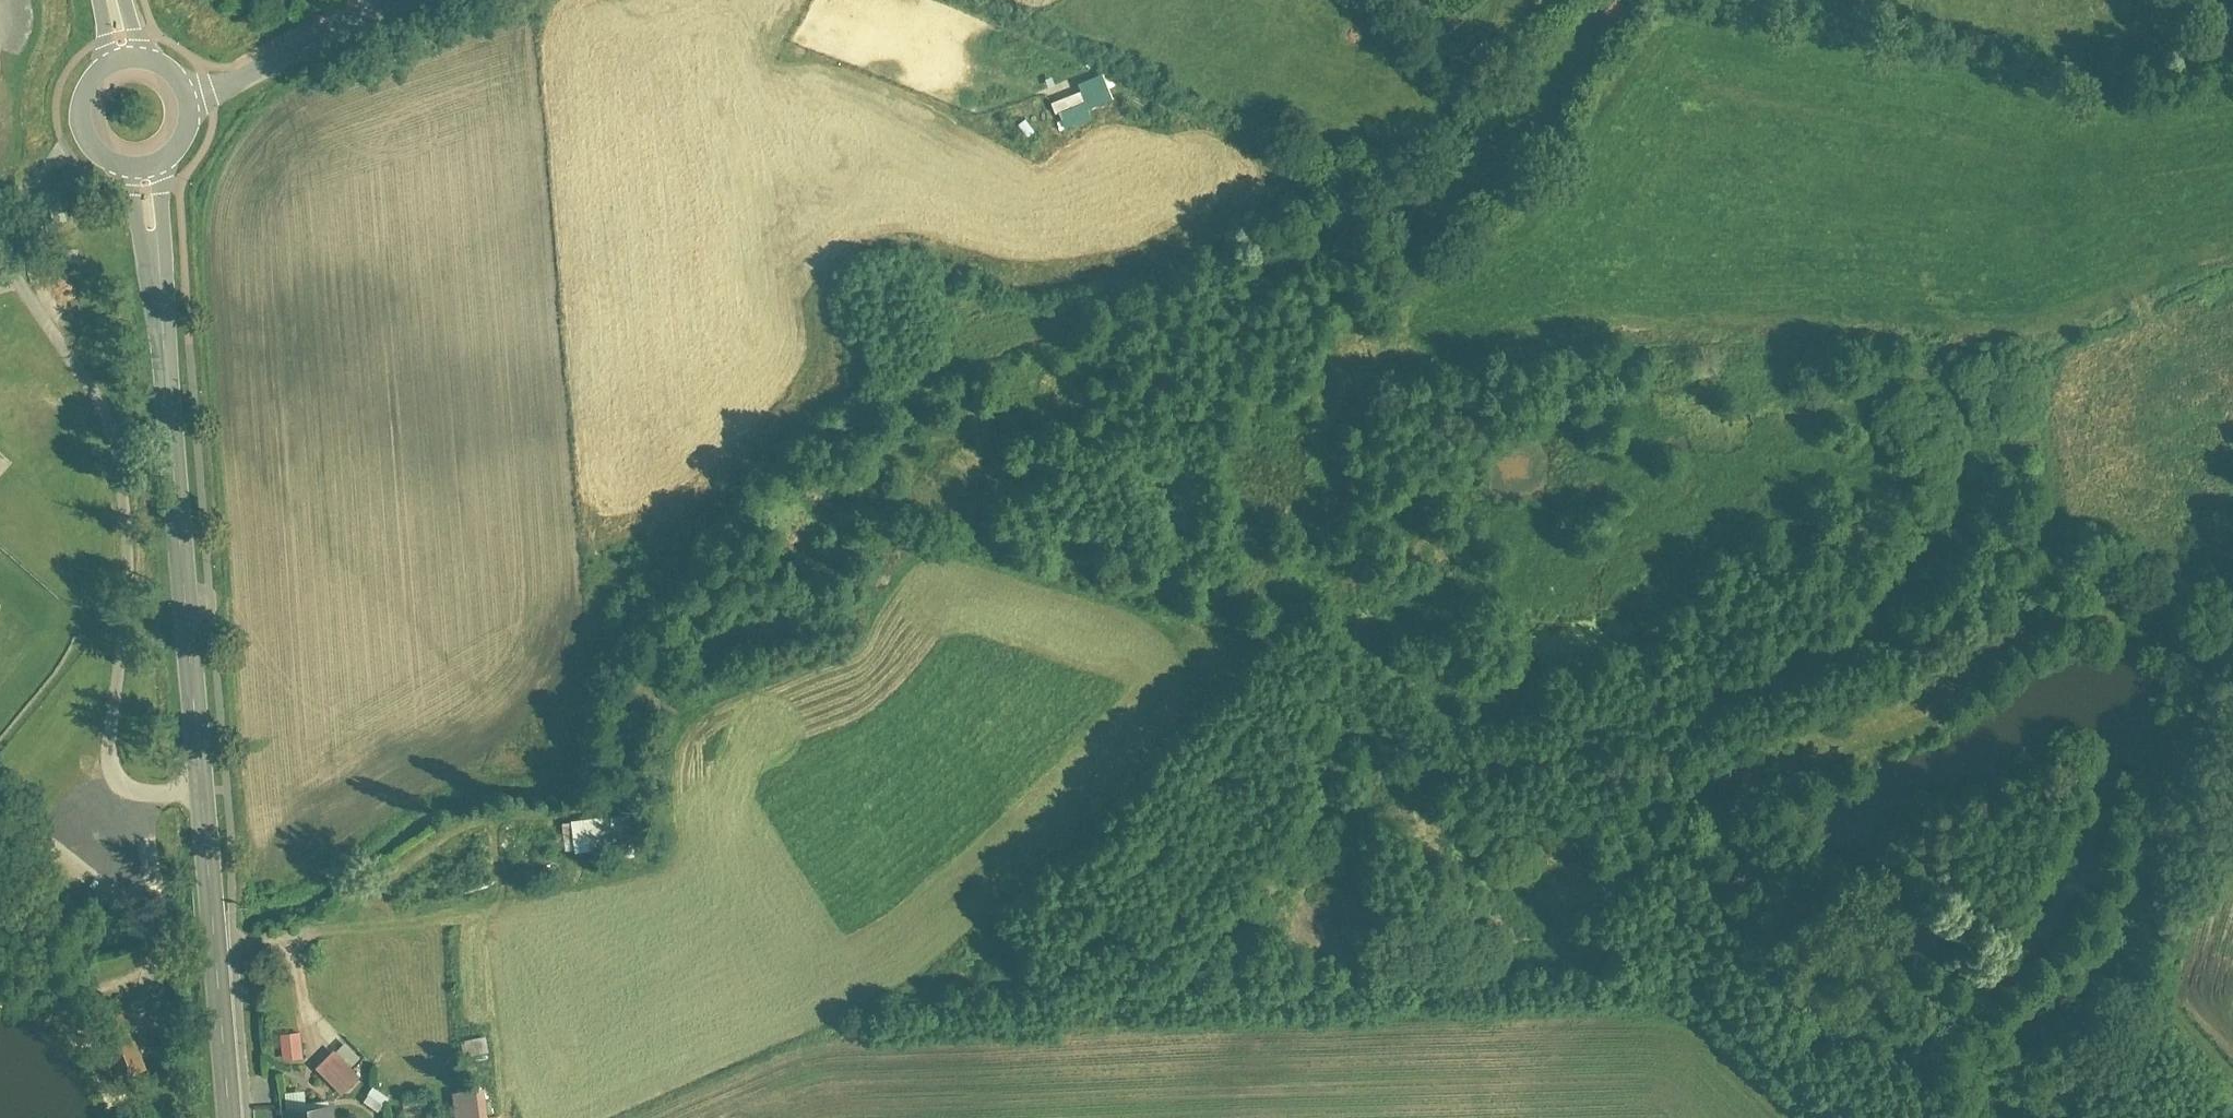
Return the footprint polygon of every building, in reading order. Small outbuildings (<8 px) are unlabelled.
[(555,818),(558,856),(628,851),(625,812),(555,818)] [(126,1026),(101,1038),(118,1078),(144,1065),(126,1026)] [(280,1034),(281,1060),(300,1059),(299,1033),(280,1034)] [(332,1051),(315,1072),(345,1095),(361,1073),(332,1051)] [(497,1088),(460,1090),(462,1117),(499,1117),(497,1088)]
